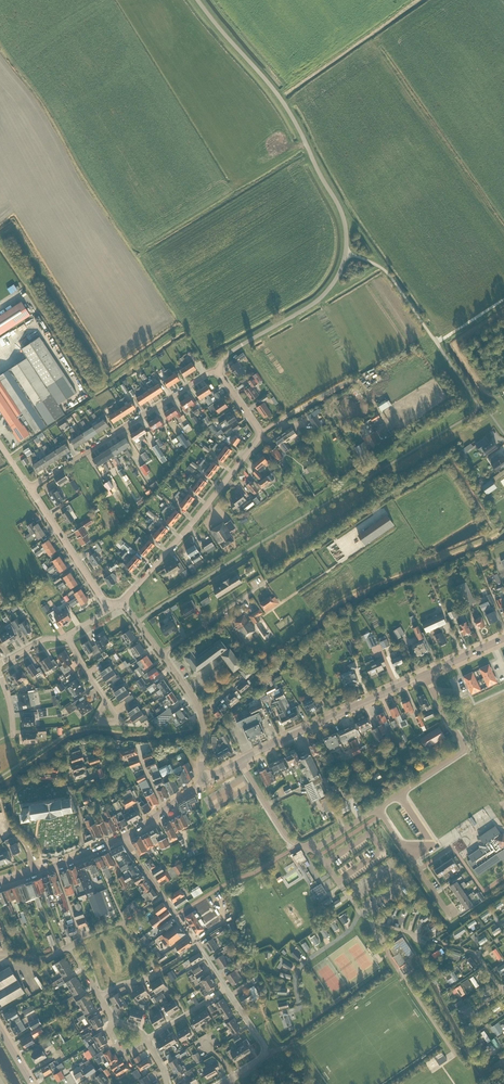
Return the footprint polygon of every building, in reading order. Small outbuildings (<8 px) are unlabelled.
[(12,292),(19,288),(15,282),(8,287),(12,292)] [(3,332),(31,315),(22,301),(0,315),(0,335),(3,332)] [(0,375),(0,411),(9,424),(6,426),(9,431),(12,429),(14,431),(13,432),(19,441),(30,434),(24,425),(23,425),(18,418),(24,415),(36,433),(47,425),(65,414),(59,404),(77,392),(40,336),(21,348),(27,357),(0,375)] [(188,353),(193,362),(196,360),(190,352),(188,353)] [(238,362),(246,357),(243,353),(232,360),(235,363),(229,367),(233,372),(233,371),(238,377),(242,374),(241,373),(245,371),(238,362)] [(190,373),(196,369),(192,362),(188,364),(183,356),(181,358),(190,373)] [(185,376),(190,373),(181,358),(179,359),(182,364),(184,367),(181,369),(185,376)] [(175,373),(172,375),(170,373),(168,369),(166,370),(168,374),(170,376),(174,383),(179,380),(175,373)] [(254,377),(253,378),(256,382),(257,384),(262,380),(257,373),(253,376),(254,377)] [(168,387),(174,383),(170,376),(164,380),(168,387)] [(252,400),(259,395),(253,387),(257,384),(256,382),(253,378),(248,382),(251,386),(245,390),(252,400)] [(152,380),(149,381),(157,394),(163,390),(159,384),(155,386),(154,383),(152,380)] [(152,397),(157,394),(149,381),(147,383),(151,389),(148,391),(152,397)] [(120,385),(126,393),(129,392),(123,383),(120,385)] [(207,385),(201,389),(206,395),(207,398),(211,404),(213,402),(208,394),(211,392),(207,385)] [(141,387),(138,388),(147,401),(152,397),(148,391),(145,393),(141,387)] [(109,388),(104,391),(110,403),(116,400),(109,388)] [(141,404),(147,401),(138,388),(136,390),(140,396),(137,398),(141,404)] [(356,390),(362,398),(365,395),(359,388),(356,390)] [(201,389),(196,392),(200,399),(206,395),(201,389)] [(189,406),(192,404),(193,406),(196,404),(192,396),(191,397),(190,396),(185,399),(189,406)] [(124,403),(126,405),(130,412),(136,408),(131,401),(128,403),(124,397),(122,399),(124,403)] [(386,400),(377,405),(380,409),(383,407),(384,409),(390,406),(392,405),(388,398),(386,400)] [(187,407),(189,406),(185,399),(181,402),(181,403),(180,404),(185,411),(188,409),(187,407)] [(216,409),(219,413),(227,406),(223,400),(217,405),(215,402),(208,407),(211,412),(216,409)] [(260,410),(264,417),(271,412),(264,402),(256,407),(259,411),(260,410)] [(120,408),(117,410),(116,408),(114,404),(111,406),(114,410),(115,412),(119,419),(125,415),(120,408)] [(125,415),(130,412),(126,405),(120,408),(125,415)] [(176,414),(177,416),(178,418),(182,416),(176,407),(175,407),(174,406),(169,409),(174,416),(176,414)] [(171,418),(174,416),(169,410),(165,413),(165,414),(164,414),(169,422),(172,420),(171,418)] [(229,424),(237,419),(232,413),(232,414),(230,411),(226,414),(227,415),(224,417),(225,418),(219,422),(220,425),(224,422),(227,426),(229,424)] [(114,422),(119,419),(115,412),(109,415),(114,422)] [(360,425),(358,427),(360,431),(362,430),(366,436),(364,438),(366,440),(370,448),(382,441),(376,431),(374,432),(373,429),(371,430),(368,425),(369,425),(373,422),(372,421),(380,417),(378,414),(370,418),(371,419),(360,425)] [(103,429),(108,426),(104,419),(101,421),(99,419),(98,419),(96,416),(94,418),(96,421),(97,420),(98,423),(103,429)] [(210,422),(207,416),(202,419),(205,425),(210,422)] [(322,424),(316,416),(310,420),(316,428),(322,424)] [(160,425),(161,427),(165,425),(160,417),(159,418),(158,417),(153,420),(158,426),(160,425)] [(68,425),(64,419),(57,423),(61,429),(68,425)] [(159,428),(158,426),(153,420),(149,423),(149,424),(148,424),(153,432),(156,430),(159,428)] [(93,426),(97,433),(103,429),(98,423),(93,426)] [(92,436),(97,433),(93,426),(90,428),(88,426),(87,426),(85,424),(83,425),(85,428),(86,427),(87,430),(92,436)] [(137,431),(143,440),(144,442),(146,441),(145,438),(142,434),(146,432),(143,427),(137,431)] [(281,434),(286,442),(297,435),(291,427),(286,431),(281,434)] [(92,436),(87,430),(82,433),(86,440),(92,436)] [(72,432),(74,435),(73,436),(74,438),(71,440),(76,447),(81,443),(77,437),(75,434),(76,434),(76,433),(74,431),(72,432)] [(144,442),(143,440),(137,431),(131,435),(134,440),(138,437),(141,441),(139,442),(142,447),(146,444),(144,442)] [(86,440),(82,433),(79,435),(77,432),(76,433),(76,434),(75,434),(77,437),(81,443),(86,440)] [(177,436),(185,448),(192,444),(189,439),(187,441),(182,433),(177,436)] [(233,433),(231,436),(230,435),(228,438),(227,439),(231,441),(230,441),(231,442),(236,446),(241,439),(233,433)] [(284,452),(290,448),(286,442),(281,434),(275,439),(279,445),(275,447),(276,447),(270,451),(276,460),(282,456),(277,449),(280,447),(284,452)] [(231,442),(230,441),(231,441),(227,439),(228,438),(223,435),(221,438),(229,445),(231,442)] [(120,441),(125,448),(126,451),(125,451),(125,452),(127,454),(129,453),(127,450),(128,449),(127,447),(130,445),(126,438),(120,441)] [(159,438),(156,441),(158,444),(160,448),(164,445),(159,438)] [(494,447),(490,441),(485,444),(481,438),(472,443),(476,450),(479,448),(483,454),(494,447)] [(355,447),(354,448),(362,460),(371,454),(368,450),(370,448),(366,440),(357,445),(355,447)] [(65,454),(70,450),(66,444),(62,446),(61,443),(60,444),(58,441),(56,443),(57,445),(58,446),(59,445),(65,454)] [(126,451),(125,448),(120,441),(115,445),(119,452),(122,450),(124,452),(125,452),(125,451),(126,451)] [(154,446),(153,447),(157,455),(160,458),(163,463),(168,460),(165,455),(160,448),(158,444),(154,446)] [(59,457),(65,454),(59,445),(58,446),(57,445),(55,446),(57,449),(55,451),(59,457)] [(115,458),(116,457),(117,457),(118,456),(116,454),(119,452),(115,445),(109,448),(113,455),(115,458)] [(232,450),(226,446),(225,446),(224,445),(222,447),(224,448),(221,451),(227,456),(232,450)] [(28,447),(23,451),(27,456),(32,453),(28,447)] [(48,452),(54,461),(59,457),(55,451),(52,453),(50,450),(49,451),(47,448),(45,450),(47,453),(48,452)] [(118,460),(117,458),(116,457),(115,458),(113,455),(109,449),(104,452),(109,459),(111,458),(113,459),(114,458),(116,461),(118,460)] [(223,462),(227,456),(221,451),(217,457),(223,462)] [(48,465),(54,461),(48,452),(47,453),(45,454),(47,456),(44,458),(48,465)] [(99,455),(103,462),(103,463),(109,459),(104,452),(99,455)] [(141,455),(144,461),(149,457),(146,452),(141,455)] [(492,464),(494,463),(499,470),(503,466),(503,457),(503,456),(500,458),(497,454),(488,460),(492,464)] [(38,458),(36,455),(34,457),(36,460),(35,460),(36,463),(33,465),(37,472),(43,468),(37,459),(38,458)] [(97,466),(100,464),(102,467),(103,466),(105,469),(108,467),(106,464),(105,465),(103,463),(103,462),(99,455),(93,459),(97,466)] [(263,456),(253,464),(256,468),(258,469),(260,472),(266,467),(263,464),(267,461),(263,456)] [(44,458),(41,460),(40,457),(38,458),(37,459),(43,468),(48,465),(44,458)] [(21,461),(24,466),(29,462),(26,458),(21,461)] [(215,472),(219,466),(214,461),(209,467),(215,472)] [(146,463),(140,467),(145,475),(151,472),(146,463)] [(304,470),(307,474),(312,470),(309,466),(304,470)] [(171,475),(175,478),(177,476),(176,475),(177,474),(176,473),(177,472),(175,471),(176,470),(178,471),(179,470),(178,469),(179,469),(176,467),(172,472),(173,473),(171,475)] [(210,478),(215,472),(209,467),(207,470),(204,468),(202,471),(205,473),(204,473),(210,478)] [(122,477),(126,475),(122,468),(118,471),(122,477)] [(262,477),(258,472),(256,470),(253,473),(259,480),(261,478),(262,477)] [(68,479),(64,472),(55,478),(59,485),(68,479)] [(262,488),(274,479),(270,474),(258,483),(262,488)] [(201,477),(197,483),(202,488),(207,482),(201,477)] [(105,483),(109,490),(114,487),(110,480),(105,483)] [(152,489),(159,484),(156,480),(149,484),(152,489)] [(494,480),(484,486),(488,492),(497,486),(494,480)] [(253,482),(251,481),(246,485),(248,486),(254,494),(261,489),(254,481),(253,482)] [(198,494),(202,488),(197,483),(194,486),(192,484),(190,487),(192,489),(198,494)] [(94,495),(100,493),(99,490),(96,491),(95,489),(97,488),(96,486),(91,488),(94,495)] [(65,499),(58,489),(55,490),(55,489),(49,493),(57,506),(63,501),(62,501),(65,499)] [(189,493),(184,499),(190,504),(195,498),(189,493)] [(235,510),(238,507),(238,506),(246,500),(240,493),(232,499),(234,502),(231,504),(235,510)] [(185,510),(190,504),(184,499),(179,505),(185,510)] [(251,500),(242,506),(246,511),(254,504),(251,500)] [(73,510),(69,504),(63,509),(65,512),(62,514),(68,523),(74,519),(70,512),(73,510)] [(148,521),(149,523),(152,525),(158,518),(156,516),(149,509),(146,513),(151,518),(148,521)] [(182,514),(176,510),(171,515),(177,520),(182,514)] [(172,526),(177,520),(171,515),(166,521),(172,526)] [(387,515),(378,521),(385,532),(389,529),(394,525),(387,515)] [(90,517),(82,522),(86,527),(94,522),(90,517)] [(27,538),(32,535),(42,529),(38,523),(36,524),(34,521),(27,526),(29,529),(28,530),(30,533),(25,536),(27,538)] [(235,528),(230,521),(225,524),(223,522),(210,530),(218,543),(219,542),(223,548),(234,540),(231,537),(232,536),(230,532),(235,528)] [(385,532),(378,521),(357,535),(365,546),(385,532)] [(163,535),(168,530),(162,525),(157,530),(157,531),(163,535)] [(86,533),(82,527),(75,532),(79,538),(78,538),(82,545),(89,540),(85,534),(86,533)] [(32,535),(27,538),(28,541),(34,537),(36,535),(38,538),(45,534),(42,529),(35,533),(32,535)] [(158,541),(163,535),(157,531),(155,533),(153,531),(151,534),(153,536),(158,541)] [(41,549),(42,549),(36,553),(37,555),(43,551),(52,545),(49,539),(42,544),(44,547),(41,549)] [(210,539),(202,544),(206,550),(214,545),(210,539)] [(150,550),(155,545),(149,540),(144,546),(150,550)] [(89,548),(91,552),(92,551),(93,554),(90,556),(96,565),(102,561),(97,553),(102,550),(97,543),(89,548)] [(203,557),(199,552),(195,544),(186,550),(190,557),(191,557),(194,563),(203,557)] [(43,551),(37,555),(39,557),(44,553),(47,552),(49,555),(56,550),(52,545),(43,551)] [(145,556),(150,550),(144,546),(139,551),(145,556)] [(141,560),(135,555),(130,560),(137,565),(141,560)] [(48,571),(63,561),(60,556),(53,560),(55,564),(47,569),(48,571)] [(111,571),(118,566),(120,565),(116,560),(115,561),(108,565),(111,571)] [(132,571),(137,565),(130,560),(126,566),(132,571)] [(63,561),(48,571),(50,573),(58,568),(60,571),(67,567),(63,561)] [(193,561),(189,564),(194,572),(198,569),(193,561)] [(179,572),(185,569),(180,562),(177,564),(175,562),(165,568),(170,575),(177,570),(179,572)] [(64,577),(67,582),(74,578),(70,572),(64,577)] [(116,582),(115,581),(117,579),(117,577),(116,575),(113,573),(104,579),(110,587),(116,582)] [(237,575),(230,580),(229,578),(223,582),(224,583),(214,590),(218,597),(241,582),(237,575)] [(78,583),(74,578),(67,582),(71,588),(78,583)] [(465,606),(475,602),(466,582),(456,586),(465,606)] [(69,602),(70,604),(75,600),(78,599),(85,594),(81,589),(74,593),(77,596),(74,598),(69,602)] [(70,604),(69,605),(70,607),(71,606),(77,603),(80,601),(82,604),(80,605),(82,608),(88,605),(86,601),(88,600),(85,594),(78,599),(75,600),(70,604)] [(204,605),(211,601),(208,597),(201,601),(204,605)] [(271,597),(260,604),(266,612),(270,609),(268,606),(274,602),(271,597)] [(501,598),(496,600),(499,608),(503,606),(503,605),(501,598)] [(185,618),(195,611),(193,609),(196,607),(192,600),(187,603),(188,606),(180,611),(185,618)] [(483,610),(484,613),(485,616),(487,616),(490,623),(498,619),(494,611),(493,607),(490,608),(490,607),(491,607),(488,601),(480,605),(480,606),(482,610),(483,610)] [(18,608),(15,603),(9,607),(12,612),(18,608)] [(42,607),(45,612),(50,609),(46,604),(42,607)] [(63,611),(60,613),(66,623),(69,621),(68,621),(71,619),(67,613),(71,611),(67,605),(61,609),(63,611)] [(250,615),(249,616),(251,620),(254,624),(255,622),(259,620),(260,619),(258,616),(262,613),(259,609),(255,612),(250,615)] [(447,612),(450,619),(456,617),(459,625),(458,625),(460,629),(461,628),(463,635),(471,631),(466,622),(462,623),(459,616),(458,616),(455,609),(447,612)] [(57,615),(54,611),(48,614),(53,622),(57,620),(61,626),(64,624),(64,625),(66,623),(60,613),(57,615)] [(428,620),(422,622),(426,632),(437,627),(440,633),(435,635),(440,645),(447,642),(442,632),(444,631),(441,625),(446,623),(442,613),(438,615),(428,620)] [(171,620),(160,627),(166,636),(177,629),(173,622),(177,620),(173,614),(169,617),(171,620)] [(474,620),(478,628),(480,627),(481,627),(485,625),(481,616),(477,618),(475,614),(474,614),(475,615),(473,616),(475,619),(474,620)] [(256,630),(250,621),(249,621),(244,615),(234,622),(238,627),(236,628),(238,630),(239,630),(244,638),(245,637),(249,635),(256,630)] [(20,623),(17,618),(11,622),(15,629),(18,627),(19,630),(20,629),(24,635),(31,630),(29,627),(29,626),(25,620),(20,623)] [(11,642),(13,640),(13,641),(16,639),(12,633),(15,631),(10,623),(5,627),(8,631),(5,633),(9,639),(11,642)] [(418,625),(413,628),(420,642),(416,644),(416,645),(413,647),(416,655),(418,655),(421,654),(424,653),(424,652),(431,649),(423,632),(422,633),(418,625)] [(405,634),(400,626),(393,631),(397,638),(405,634)] [(133,643),(131,640),(135,638),(130,630),(122,635),(126,640),(124,642),(127,647),(133,643)] [(8,644),(11,642),(9,639),(5,633),(2,635),(0,632),(0,641),(2,640),(6,646),(8,644)] [(105,644),(109,642),(103,632),(96,636),(99,640),(96,642),(101,651),(107,647),(105,644)] [(370,632),(365,634),(366,638),(367,638),(371,646),(376,644),(378,643),(378,642),(374,634),(373,635),(372,632),(370,633),(370,632)] [(387,638),(387,639),(385,636),(378,638),(380,641),(383,648),(390,645),(387,638)] [(226,647),(224,644),(220,639),(214,644),(221,653),(220,653),(222,655),(221,655),(234,671),(236,669),(242,665),(230,648),(228,645),(226,647)] [(351,643),(349,640),(345,641),(347,645),(346,646),(348,651),(349,650),(350,654),(355,652),(351,643)] [(96,645),(92,647),(88,641),(82,645),(87,654),(92,651),(94,655),(100,651),(96,645)] [(139,643),(131,648),(135,654),(133,655),(136,660),(142,656),(140,653),(144,651),(139,643)] [(196,671),(220,653),(221,653),(214,644),(213,644),(214,644),(200,655),(195,649),(185,656),(196,671)] [(403,662),(400,655),(401,655),(398,649),(391,653),(391,655),(393,659),(391,660),(394,666),(403,662)] [(63,665),(60,667),(64,674),(71,669),(69,665),(72,663),(65,651),(57,656),(63,665)] [(140,666),(149,659),(147,655),(138,662),(140,666)] [(53,671),(59,667),(54,659),(51,661),(48,657),(40,662),(46,671),(51,668),(53,671)] [(373,660),(366,663),(367,666),(366,666),(370,675),(371,675),(370,674),(376,671),(377,672),(383,669),(382,667),(385,665),(382,657),(378,659),(379,660),(374,662),(373,660)] [(103,667),(98,670),(103,676),(113,669),(109,664),(110,662),(108,659),(101,664),(103,667)] [(149,659),(140,666),(135,669),(140,676),(144,673),(142,671),(145,669),(145,668),(152,663),(149,659)] [(357,667),(354,662),(347,665),(348,667),(346,668),(347,671),(340,675),(345,686),(358,680),(353,669),(357,667)] [(26,668),(32,677),(36,674),(37,677),(43,673),(39,667),(36,670),(32,664),(26,668)] [(483,678),(493,673),(489,664),(479,668),(483,678)] [(251,673),(248,670),(245,665),(239,670),(246,678),(251,673)] [(155,667),(144,675),(145,678),(146,678),(149,675),(152,678),(159,673),(155,667)] [(117,675),(113,669),(103,676),(107,682),(111,679),(113,683),(121,678),(118,674),(117,675)] [(27,678),(23,672),(18,675),(16,673),(10,677),(16,686),(17,685),(18,686),(20,684),(20,683),(22,681),(27,678)] [(463,676),(467,685),(477,681),(473,672),(463,676)] [(483,678),(488,687),(498,682),(493,673),(483,678)] [(142,677),(140,678),(136,681),(141,688),(145,685),(146,684),(142,677)] [(85,690),(77,678),(70,683),(78,694),(85,690)] [(124,683),(122,679),(114,684),(117,687),(112,690),(117,696),(127,689),(123,683),(124,683)] [(151,693),(155,690),(154,688),(157,686),(160,689),(167,684),(163,679),(156,684),(155,684),(153,681),(146,686),(151,693)] [(246,680),(243,683),(242,681),(236,687),(238,689),(241,693),(250,685),(250,684),(251,683),(249,680),(247,681),(246,680)] [(481,690),(477,681),(467,685),(471,695),(481,690)] [(62,682),(55,687),(59,693),(66,688),(62,682)] [(171,690),(167,684),(160,689),(157,692),(158,694),(160,694),(162,693),(163,695),(171,690)] [(270,687),(265,689),(268,695),(277,691),(274,685),(273,685),(270,687)] [(130,695),(127,689),(117,696),(118,698),(121,702),(125,699),(127,703),(135,698),(132,694),(130,695)] [(282,691),(280,692),(276,694),(275,695),(278,700),(275,701),(277,705),(283,702),(284,706),(287,711),(291,709),(282,691)] [(28,693),(20,694),(22,701),(19,701),(21,709),(31,706),(36,705),(33,692),(28,693)] [(164,703),(172,698),(175,696),(172,692),(166,696),(167,698),(163,701),(164,703)] [(230,704),(237,697),(234,693),(232,692),(230,694),(230,693),(228,695),(227,694),(226,695),(226,696),(224,698),(230,704)] [(425,698),(423,694),(417,697),(417,698),(420,705),(425,703),(427,707),(425,707),(427,710),(431,708),(430,705),(429,705),(426,699),(425,698)] [(316,697),(315,695),(313,696),(314,697),(303,703),(308,713),(320,707),(318,702),(321,701),(320,698),(319,695),(316,697)] [(164,703),(163,704),(165,706),(167,705),(168,707),(169,706),(171,704),(178,700),(176,698),(175,696),(172,698),(164,703)] [(89,705),(85,699),(80,703),(78,699),(71,704),(75,709),(78,708),(82,714),(88,711),(89,711),(93,708),(90,704),(89,705)] [(140,709),(136,704),(138,702),(135,699),(128,704),(130,707),(126,710),(130,716),(140,709)] [(413,708),(409,700),(403,703),(406,711),(409,710),(411,713),(414,712),(413,708)] [(283,725),(292,720),(288,713),(287,711),(284,706),(283,702),(277,705),(281,713),(278,714),(280,718),(283,725)] [(155,718),(151,720),(158,729),(175,716),(177,719),(181,723),(189,717),(184,709),(181,704),(172,710),(170,707),(163,712),(163,711),(160,714),(158,715),(155,718)] [(263,709),(261,704),(258,705),(250,709),(253,714),(259,711),(263,709)] [(299,717),(298,714),(300,713),(297,706),(292,708),(293,712),(291,713),(290,712),(288,713),(292,720),(299,717)] [(400,716),(396,706),(390,709),(393,717),(396,716),(402,727),(408,724),(406,719),(402,721),(400,716)] [(144,715),(140,709),(130,716),(135,722),(139,719),(141,723),(148,718),(146,714),(144,715)] [(254,736),(254,737),(260,734),(259,734),(264,731),(260,721),(263,720),(259,711),(253,714),(242,720),(237,722),(239,726),(244,729),(249,739),(254,736)] [(434,716),(432,711),(423,715),(425,720),(434,716)] [(35,718),(38,717),(37,712),(29,713),(29,716),(22,717),(23,726),(36,725),(35,718)] [(386,726),(389,724),(387,720),(383,712),(377,715),(380,723),(384,722),(386,726)] [(415,717),(419,724),(420,727),(424,725),(420,715),(419,716),(415,717)] [(361,733),(372,727),(371,724),(371,723),(368,717),(356,723),(359,729),(361,733)] [(358,730),(355,724),(344,729),(347,735),(348,735),(350,739),(360,734),(358,730)] [(386,733),(382,724),(378,726),(382,735),(386,733)] [(424,732),(419,735),(416,737),(419,743),(422,741),(426,748),(445,737),(445,736),(439,727),(439,726),(425,734),(424,732)] [(377,740),(382,737),(377,727),(372,730),(377,740)] [(347,735),(344,729),(337,732),(340,739),(340,738),(342,742),(350,739),(348,735),(347,735)] [(24,743),(37,742),(37,733),(23,734),(23,737),(22,737),(22,738),(22,739),(23,740),(24,743)] [(329,748),(331,753),(340,748),(342,752),(345,751),(341,743),(336,733),(324,739),(329,749),(329,748)] [(224,747),(222,747),(227,756),(233,752),(229,746),(227,743),(228,743),(230,741),(225,734),(221,736),(224,741),(222,743),(224,747)] [(311,748),(312,750),(311,750),(313,755),(314,754),(315,756),(321,753),(322,755),(324,754),(322,749),(320,750),(317,743),(315,744),(315,743),(314,744),(314,743),(313,743),(311,744),(310,745),(310,746),(311,748)] [(358,745),(355,747),(353,748),(351,749),(354,755),(361,752),(358,745)] [(135,747),(122,751),(122,750),(118,751),(120,758),(124,757),(125,758),(138,754),(135,747)] [(227,756),(222,747),(215,752),(216,754),(215,754),(219,760),(227,756)] [(291,755),(287,757),(289,763),(290,766),(289,767),(289,768),(290,767),(292,773),(295,772),(293,768),(292,766),(301,761),(300,759),(296,752),(295,752),(294,751),(292,752),(292,754),(291,754),(291,755)] [(145,762),(148,761),(154,759),(152,752),(146,754),(143,755),(145,762)] [(319,783),(323,781),(311,754),(305,752),(304,752),(302,753),(300,759),(301,761),(302,765),(302,768),(305,775),(307,775),(310,782),(312,786),(319,783)] [(83,762),(84,761),(82,754),(71,757),(73,765),(83,762)] [(281,772),(289,768),(289,767),(285,757),(276,761),(280,768),(279,768),(281,772)] [(133,766),(135,766),(137,765),(138,764),(140,763),(139,759),(129,763),(130,766),(131,767),(133,772),(135,771),(134,769),(134,770),(133,766)] [(156,764),(155,762),(154,759),(145,763),(148,769),(152,768),(155,776),(153,777),(154,781),(161,778),(160,774),(157,766),(156,764)] [(183,761),(181,763),(182,765),(188,779),(194,776),(191,768),(188,762),(184,764),(183,761)] [(267,772),(265,769),(260,772),(266,785),(276,780),(273,775),(281,772),(279,768),(280,768),(276,761),(268,765),(271,771),(267,772)] [(83,770),(85,769),(86,768),(86,766),(84,765),(83,763),(71,767),(73,773),(83,770)] [(163,776),(171,773),(166,764),(159,768),(163,776)] [(181,766),(173,770),(175,774),(177,773),(180,771),(183,770),(181,766)] [(50,772),(47,772),(47,779),(56,780),(58,771),(58,768),(51,767),(50,772)] [(96,770),(99,776),(100,778),(105,777),(101,768),(96,770)] [(87,775),(85,769),(83,770),(73,773),(75,779),(87,775)] [(181,786),(189,782),(183,770),(180,771),(177,773),(175,774),(178,781),(181,786)] [(338,774),(341,778),(344,782),(349,779),(346,775),(343,770),(338,774)] [(138,782),(146,778),(144,774),(136,778),(138,782)] [(165,784),(163,781),(162,778),(159,780),(153,782),(156,788),(156,789),(158,788),(158,787),(165,784)] [(155,795),(151,787),(151,788),(146,779),(139,783),(143,792),(147,799),(152,808),(159,803),(155,795)] [(179,789),(174,779),(165,783),(165,784),(166,785),(168,789),(171,795),(179,789)] [(98,789),(104,786),(102,782),(100,783),(98,780),(95,781),(95,782),(98,789)] [(312,786),(310,782),(305,784),(313,801),(325,795),(319,783),(312,786)] [(231,784),(207,798),(214,809),(238,796),(231,784)] [(162,787),(157,790),(162,801),(169,797),(164,788),(163,786),(162,787)] [(132,804),(133,803),(134,803),(135,803),(137,801),(135,798),(132,794),(133,793),(132,791),(130,789),(126,791),(127,793),(122,796),(124,800),(122,801),(126,808),(126,807),(129,806),(132,804)] [(93,800),(89,793),(85,794),(87,797),(83,799),(85,804),(93,800)] [(181,813),(192,810),(189,803),(198,800),(196,794),(188,798),(178,804),(181,813)] [(327,806),(332,804),(328,796),(324,798),(327,806)] [(345,802),(342,797),(338,799),(342,808),(345,807),(347,806),(345,802)] [(22,808),(24,817),(32,816),(32,818),(46,816),(46,817),(58,815),(64,814),(64,813),(73,812),(71,798),(62,799),(55,800),(55,799),(43,801),(43,802),(30,804),(30,806),(22,808)] [(117,809),(122,807),(118,800),(113,803),(117,809)] [(144,814),(151,809),(148,802),(144,804),(143,801),(139,803),(144,814)] [(137,810),(135,811),(132,804),(129,806),(133,812),(130,814),(129,812),(124,814),(129,823),(141,817),(137,810)] [(107,809),(103,811),(107,819),(103,821),(110,833),(117,830),(107,809)] [(117,817),(123,814),(121,811),(111,817),(117,829),(122,827),(117,817)] [(125,818),(123,814),(117,817),(122,827),(128,824),(125,818)] [(187,818),(185,814),(183,815),(182,814),(176,817),(182,829),(188,826),(187,824),(190,823),(188,818),(187,818)] [(95,823),(93,818),(91,819),(90,816),(84,818),(87,827),(89,831),(90,834),(95,841),(102,837),(95,823)] [(178,836),(180,835),(178,831),(182,829),(176,817),(170,820),(176,832),(178,836)] [(98,824),(97,821),(96,819),(94,820),(96,823),(97,825),(96,825),(102,837),(109,834),(103,822),(98,824)] [(173,829),(169,821),(163,824),(166,831),(170,828),(171,830),(173,829)] [(478,875),(501,859),(502,861),(503,860),(503,834),(503,833),(501,835),(495,826),(479,837),(485,846),(480,850),(479,849),(469,856),(471,859),(468,861),(478,875)] [(162,848),(170,845),(166,837),(161,840),(160,838),(160,837),(160,836),(159,834),(160,834),(157,828),(148,833),(152,841),(155,845),(159,843),(162,848)] [(93,841),(90,834),(87,835),(86,832),(83,832),(84,838),(86,845),(93,841)] [(154,846),(148,833),(141,836),(148,849),(153,846),(154,847),(155,847),(154,846)] [(177,839),(176,837),(177,837),(175,833),(168,836),(171,841),(177,839)] [(13,853),(20,851),(17,843),(15,844),(12,837),(5,840),(7,844),(9,843),(10,845),(13,853)] [(140,855),(144,852),(147,851),(140,837),(131,841),(140,855)] [(114,858),(120,855),(126,863),(120,867),(122,871),(126,868),(128,867),(126,864),(133,861),(132,861),(123,845),(111,851),(114,858)] [(11,862),(11,861),(12,860),(9,854),(8,854),(7,851),(0,854),(0,865),(6,863),(8,862),(8,863),(11,862)] [(108,868),(115,864),(109,853),(108,852),(102,855),(108,868)] [(303,863),(302,862),(306,859),(305,857),(301,860),(298,854),(293,857),(302,871),(305,869),(307,872),(306,873),(308,877),(309,876),(313,882),(315,881),(306,867),(308,866),(305,862),(303,863)] [(106,866),(101,856),(98,857),(97,857),(96,857),(95,858),(98,865),(99,867),(102,866),(108,878),(112,876),(107,866),(106,866)] [(94,877),(96,876),(95,872),(99,870),(97,865),(98,865),(95,858),(94,859),(93,858),(91,859),(91,860),(90,860),(88,861),(82,863),(84,867),(85,866),(86,870),(90,869),(94,877)] [(452,858),(446,862),(451,869),(455,866),(456,867),(455,868),(457,871),(460,869),(457,865),(452,858)] [(150,859),(145,862),(151,869),(156,866),(150,859)] [(133,860),(132,861),(133,861),(126,864),(128,867),(126,868),(122,871),(126,868),(127,870),(129,870),(130,871),(133,876),(134,876),(140,872),(133,860)] [(443,864),(440,866),(448,877),(451,875),(449,873),(448,873),(447,871),(448,870),(451,869),(446,862),(443,864)] [(98,898),(97,898),(95,893),(96,893),(93,886),(93,885),(90,880),(86,870),(85,866),(84,867),(82,863),(76,866),(82,883),(87,896),(88,896),(92,906),(100,903),(98,898)] [(178,864),(173,867),(178,874),(183,871),(178,864)] [(158,865),(156,866),(151,869),(155,876),(164,871),(161,866),(159,867),(158,865)] [(78,887),(80,893),(77,894),(79,899),(87,896),(82,883),(82,882),(81,882),(76,866),(68,869),(72,879),(74,885),(76,888),(78,887)] [(445,875),(444,876),(446,878),(448,877),(440,866),(435,870),(439,876),(444,873),(445,875)] [(67,895),(74,893),(73,889),(74,889),(72,884),(67,869),(59,872),(67,895)] [(166,870),(164,871),(156,876),(161,885),(172,878),(166,870)] [(55,895),(60,893),(60,895),(64,894),(56,873),(49,875),(55,894),(55,895)] [(142,873),(133,878),(132,879),(131,879),(126,882),(127,885),(134,881),(137,885),(138,884),(140,883),(146,879),(142,873)] [(450,886),(454,891),(465,883),(464,881),(461,883),(461,884),(460,885),(457,881),(462,877),(460,875),(452,881),(454,883),(450,886)] [(48,896),(54,894),(50,882),(48,876),(42,878),(46,890),(48,896)] [(118,878),(123,888),(127,885),(122,876),(118,878)] [(46,890),(41,878),(33,881),(38,893),(44,891),(46,897),(48,897),(46,890)] [(149,883),(146,879),(140,883),(141,884),(139,885),(141,888),(149,883)] [(33,881),(17,886),(12,888),(17,901),(22,900),(23,902),(31,899),(36,897),(37,898),(36,899),(39,907),(42,906),(40,899),(38,893),(33,881)] [(152,887),(151,887),(149,883),(141,888),(144,892),(152,887)] [(313,888),(311,890),(317,899),(320,897),(327,893),(321,883),(313,888)] [(466,883),(465,883),(454,891),(458,897),(465,892),(462,888),(463,887),(464,888),(467,886),(466,883)] [(192,891),(191,892),(194,898),(203,892),(199,885),(195,887),(195,888),(192,890),(192,891)] [(157,895),(152,887),(144,892),(142,894),(144,897),(145,895),(148,899),(150,898),(151,899),(152,898),(152,899),(157,895)] [(15,902),(17,901),(12,888),(4,891),(8,899),(9,901),(13,899),(15,902)] [(172,900),(173,902),(184,895),(180,888),(169,896),(172,900)] [(108,911),(115,909),(107,889),(101,891),(108,911)] [(1,906),(6,904),(11,916),(12,916),(15,914),(10,904),(10,903),(9,902),(10,902),(9,901),(8,899),(7,900),(3,891),(0,892),(0,904),(1,906)] [(92,906),(96,916),(108,911),(101,891),(96,893),(95,893),(97,898),(98,898),(100,903),(92,906)] [(467,896),(465,892),(458,897),(462,903),(473,895),(472,892),(469,895),(467,896)] [(60,895),(59,895),(62,902),(60,903),(63,912),(67,910),(68,913),(70,912),(64,894),(60,895)] [(462,903),(466,908),(472,904),(470,900),(471,898),(472,899),(475,897),(473,895),(462,903)] [(177,908),(188,901),(185,896),(174,903),(177,908)] [(325,906),(332,901),(330,897),(322,902),(325,906)] [(334,908),(341,903),(338,899),(331,904),(334,908)] [(503,904),(503,903),(502,900),(492,906),(495,910),(500,907),(503,904)] [(137,909),(133,902),(127,905),(127,906),(122,912),(125,918),(135,912),(134,911),(137,909)] [(153,909),(154,910),(158,915),(149,921),(154,927),(172,914),(168,909),(166,911),(166,910),(167,908),(162,902),(153,909)] [(415,908),(415,910),(414,911),(418,913),(419,912),(422,906),(418,904),(415,903),(413,907),(415,908)] [(482,919),(491,913),(488,909),(480,915),(482,919)] [(85,916),(82,910),(74,913),(76,919),(85,916)] [(192,912),(185,917),(189,923),(196,918),(199,916),(197,913),(194,915),(192,912)] [(339,917),(344,924),(348,921),(343,914),(339,917)] [(162,933),(177,922),(172,916),(157,927),(162,933)] [(189,923),(193,928),(203,921),(201,918),(198,920),(196,918),(189,923)] [(469,927),(478,922),(475,918),(467,924),(469,927)] [(205,924),(203,921),(193,928),(196,933),(204,928),(202,926),(205,924)] [(226,924),(230,931),(231,930),(233,933),(237,931),(233,921),(226,924)] [(330,924),(334,931),(339,928),(334,921),(330,924)] [(71,935),(77,933),(73,922),(67,924),(71,935)] [(185,933),(178,924),(177,922),(158,937),(165,946),(167,946),(170,944),(171,945),(186,934),(185,933)] [(454,933),(456,936),(465,931),(462,927),(454,933)] [(501,931),(498,927),(492,931),(495,935),(501,931)] [(149,934),(153,939),(161,933),(157,928),(149,934)] [(320,930),(325,937),(329,935),(324,928),(320,930)] [(209,940),(204,943),(210,952),(218,947),(212,938),(216,936),(220,933),(219,930),(214,933),(207,937),(209,940)] [(55,944),(51,934),(47,936),(51,946),(55,944)] [(310,938),(315,945),(319,942),(314,935),(310,938)] [(400,967),(406,962),(405,960),(414,954),(402,937),(389,946),(395,955),(393,957),(400,967)] [(486,941),(483,937),(478,941),(480,945),(486,941)] [(188,938),(178,945),(175,947),(180,953),(193,944),(188,938)] [(301,944),(306,951),(310,949),(305,941),(301,944)] [(495,947),(491,950),(498,959),(502,956),(495,947)] [(433,953),(436,957),(445,951),(442,948),(433,953)] [(220,956),(215,959),(221,968),(229,963),(229,962),(226,959),(225,957),(223,954),(226,952),(225,950),(224,949),(218,953),(220,956)] [(461,952),(450,949),(448,954),(459,958),(461,952)] [(291,953),(297,960),(301,956),(295,950),(291,953)] [(193,965),(203,958),(199,952),(184,962),(186,965),(189,963),(189,962),(190,961),(193,965)] [(471,956),(467,959),(474,968),(478,965),(471,956)] [(278,964),(277,967),(280,969),(282,966),(283,964),(290,969),(293,964),(285,960),(281,957),(279,960),(281,961),(278,964)] [(67,961),(66,961),(64,958),(55,963),(59,970),(69,964),(67,961)] [(240,960),(236,962),(235,963),(239,969),(245,965),(241,959),(240,960)] [(70,968),(71,967),(69,964),(59,970),(63,977),(72,971),(70,968)] [(191,969),(195,975),(203,970),(199,964),(191,969)] [(231,972),(226,976),(232,985),(240,979),(234,970),(238,968),(236,965),(229,970),(231,972)] [(2,1006),(25,992),(10,966),(1,971),(0,970),(0,1002),(2,1006)] [(443,977),(446,982),(458,974),(454,969),(443,977)] [(170,971),(167,974),(171,981),(177,977),(174,973),(172,974),(170,971)] [(205,978),(203,975),(197,979),(202,987),(205,985),(213,980),(213,979),(210,974),(205,978)] [(78,979),(77,980),(75,976),(66,982),(70,989),(80,983),(78,979)] [(57,984),(64,980),(62,977),(60,978),(49,984),(51,987),(51,986),(52,987),(57,984)] [(155,981),(161,990),(166,986),(161,977),(155,981)] [(476,984),(471,977),(468,979),(472,986),(476,984)] [(207,995),(213,991),(211,988),(216,984),(213,980),(205,985),(206,988),(201,992),(204,997),(207,995)] [(40,981),(28,988),(31,993),(43,986),(40,981)] [(150,984),(156,993),(161,990),(155,981),(150,984)] [(466,981),(462,983),(467,991),(471,988),(466,981)] [(81,986),(82,986),(80,983),(70,989),(74,995),(83,990),(81,986)] [(138,988),(144,997),(149,993),(143,984),(138,988)] [(460,984),(455,987),(462,999),(467,995),(460,984)] [(250,990),(239,998),(244,1004),(251,999),(253,1001),(261,995),(255,987),(254,985),(249,989),(250,990)] [(492,985),(483,991),(486,995),(494,988),(492,985)] [(138,1000),(144,997),(138,988),(132,991),(138,1000)] [(113,1003),(122,997),(119,992),(110,998),(113,1003)] [(89,998),(88,998),(86,995),(77,1001),(81,1007),(91,1001),(89,998)] [(66,1000),(64,1001),(65,1004),(74,999),(73,996),(66,1000)] [(480,1003),(475,996),(471,998),(476,1006),(480,1003)] [(117,1009),(126,1003),(122,997),(113,1003),(117,1009)] [(218,1009),(226,1003),(223,998),(215,1004),(218,1009)] [(174,999),(169,1003),(175,1012),(180,1008),(174,999)] [(92,1005),(93,1005),(91,1001),(81,1007),(85,1014),(94,1008),(92,1005)] [(462,1012),(472,1005),(469,1001),(459,1008),(462,1012)] [(169,1015),(175,1012),(169,1003),(164,1006),(169,1015)] [(229,1008),(226,1003),(218,1009),(221,1014),(229,1008)] [(501,1004),(493,1010),(496,1014),(503,1008),(501,1004)] [(32,1005),(23,1011),(25,1015),(24,1015),(25,1016),(23,1017),(24,1018),(26,1017),(26,1016),(35,1011),(36,1011),(39,1009),(37,1007),(34,1009),(32,1005)] [(10,1026),(18,1021),(21,1020),(19,1017),(20,1017),(15,1008),(11,1010),(4,1014),(9,1023),(10,1026)] [(129,1019),(135,1021),(138,1010),(132,1008),(129,1019)] [(233,1014),(229,1008),(221,1014),(225,1019),(233,1014)] [(138,1010),(135,1021),(141,1022),(144,1012),(138,1010)] [(201,1013),(206,1021),(211,1018),(206,1010),(201,1013)] [(160,1011),(155,1014),(161,1024),(166,1020),(160,1011)] [(201,1013),(196,1016),(201,1024),(206,1021),(201,1013)] [(480,1018),(482,1022),(490,1017),(487,1013),(480,1018)] [(85,1018),(88,1023),(91,1022),(92,1024),(101,1019),(98,1014),(93,1017),(91,1014),(85,1018)] [(155,1027),(161,1024),(155,1014),(150,1018),(155,1027)] [(194,1023),(196,1027),(201,1024),(196,1016),(191,1019),(194,1023)] [(42,1024),(38,1018),(29,1023),(30,1025),(32,1029),(42,1024)] [(229,1028),(237,1023),(234,1018),(226,1023),(229,1028)] [(95,1030),(104,1024),(101,1019),(92,1024),(94,1027),(91,1028),(93,1031),(95,1029),(95,1030)] [(21,1020),(19,1021),(11,1026),(15,1034),(26,1028),(21,1020)] [(477,1032),(470,1022),(466,1024),(473,1034),(477,1032)] [(240,1028),(237,1023),(229,1028),(232,1033),(240,1028)] [(500,1032),(495,1026),(492,1028),(496,1035),(500,1032)] [(41,1027),(31,1032),(33,1035),(37,1033),(37,1035),(43,1032),(41,1027)] [(187,1027),(182,1030),(187,1038),(192,1035),(187,1027)] [(182,1041),(187,1038),(182,1030),(177,1033),(182,1041)] [(491,1040),(485,1030),(481,1032),(487,1042),(491,1040)] [(94,1039),(96,1042),(105,1036),(102,1031),(93,1036),(93,1037),(92,1037),(91,1035),(85,1039),(83,1040),(86,1044),(87,1043),(86,1042),(91,1039),(92,1041),(94,1039)] [(177,1042),(172,1034),(167,1037),(172,1045),(177,1042)] [(34,1042),(31,1036),(22,1041),(25,1047),(34,1042)] [(103,1044),(108,1041),(105,1036),(96,1042),(99,1047),(96,1048),(98,1051),(104,1047),(103,1044)] [(172,1045),(167,1037),(162,1040),(167,1048),(172,1045)] [(500,1045),(494,1037),(491,1039),(496,1047),(500,1045)] [(244,1056),(251,1051),(248,1047),(251,1045),(247,1039),(242,1041),(244,1044),(238,1048),(244,1056)] [(162,1051),(167,1048),(162,1040),(157,1043),(159,1047),(156,1048),(160,1054),(163,1052),(162,1051)] [(46,1042),(45,1041),(38,1045),(41,1049),(32,1054),(36,1063),(47,1057),(43,1050),(48,1046),(46,1042)] [(236,1061),(244,1056),(238,1048),(232,1052),(231,1049),(227,1052),(231,1058),(233,1057),(236,1061)] [(103,1049),(93,1056),(95,1059),(104,1054),(110,1065),(119,1060),(115,1054),(113,1056),(109,1050),(105,1052),(103,1049)] [(202,1060),(198,1052),(192,1055),(197,1063),(202,1060)] [(447,1060),(442,1052),(434,1057),(440,1065),(447,1060)] [(140,1061),(141,1060),(139,1055),(134,1058),(138,1064),(137,1065),(140,1070),(152,1063),(148,1058),(141,1062),(140,1061)] [(169,1062),(172,1068),(180,1063),(177,1058),(169,1062)] [(124,1063),(121,1059),(110,1065),(113,1070),(116,1076),(126,1070),(129,1068),(125,1062),(124,1063)] [(48,1064),(41,1068),(42,1069),(41,1070),(43,1072),(45,1075),(52,1071),(52,1072),(54,1071),(53,1068),(56,1066),(53,1062),(48,1064)] [(54,1071),(52,1072),(53,1073),(54,1074),(58,1081),(59,1080),(59,1081),(62,1079),(65,1077),(61,1070),(65,1068),(62,1062),(56,1066),(53,1068),(54,1071)] [(219,1068),(216,1062),(211,1064),(212,1066),(203,1071),(207,1078),(217,1072),(216,1070),(219,1068)] [(175,1073),(176,1072),(178,1075),(187,1070),(183,1065),(182,1066),(180,1063),(172,1068),(175,1073)] [(82,1068),(73,1073),(77,1079),(85,1074),(87,1077),(90,1075),(96,1070),(92,1064),(83,1070),(82,1068)] [(100,1072),(103,1070),(101,1067),(98,1069),(94,1073),(93,1073),(90,1075),(91,1076),(93,1079),(96,1077),(102,1083),(110,1083),(108,1082),(109,1082),(101,1072),(101,1073),(100,1072)] [(141,1075),(137,1069),(131,1073),(135,1079),(141,1075)] [(176,1083),(191,1083),(194,1082),(197,1080),(194,1075),(191,1069),(187,1071),(190,1077),(187,1079),(188,1079),(183,1082),(181,1081),(176,1083)] [(147,1075),(139,1080),(141,1083),(152,1083),(147,1075)]
